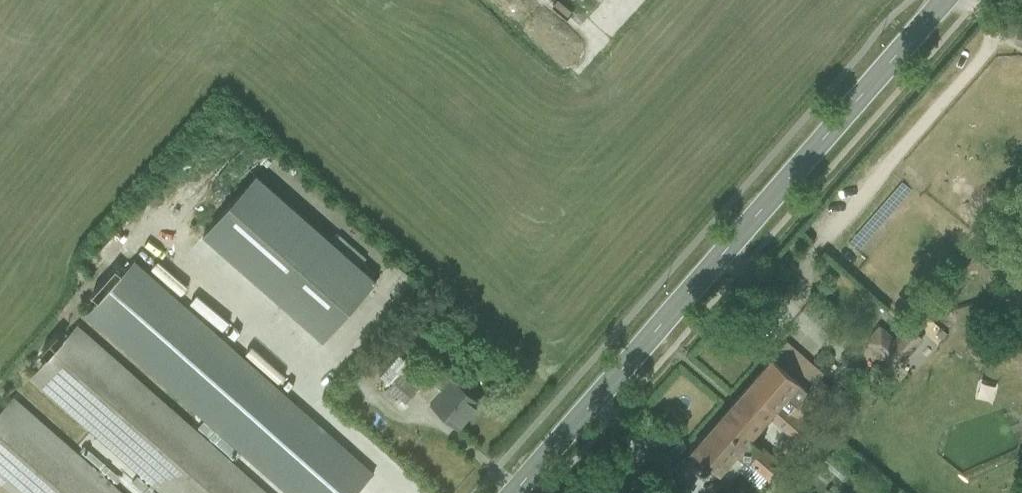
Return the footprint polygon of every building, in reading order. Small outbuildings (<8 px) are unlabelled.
[(380,273),(258,171),(205,234),(328,335),(380,273)] [(84,311),(293,492),(351,492),(374,467),(132,256),(84,311)] [(1008,281),(1021,294),(1021,266),(1008,281)] [(880,324),(864,341),(881,357),(879,359),(893,372),(923,339),(908,325),(896,338),(880,324)] [(30,381),(158,492),(261,492),(74,331),(30,381)] [(821,375),(824,372),(786,340),(718,419),(775,468),(780,462),(751,437),(769,416),(799,441),(811,427),(804,421),(833,386),(821,375)] [(418,387),(462,427),(485,401),(441,361),(418,387)] [(0,421),(0,483),(12,492),(116,492),(17,402),(0,421)] [(775,468),(718,419),(693,449),(702,456),(695,464),(704,472),(710,465),(728,480),(738,469),(758,487),(775,468)]
